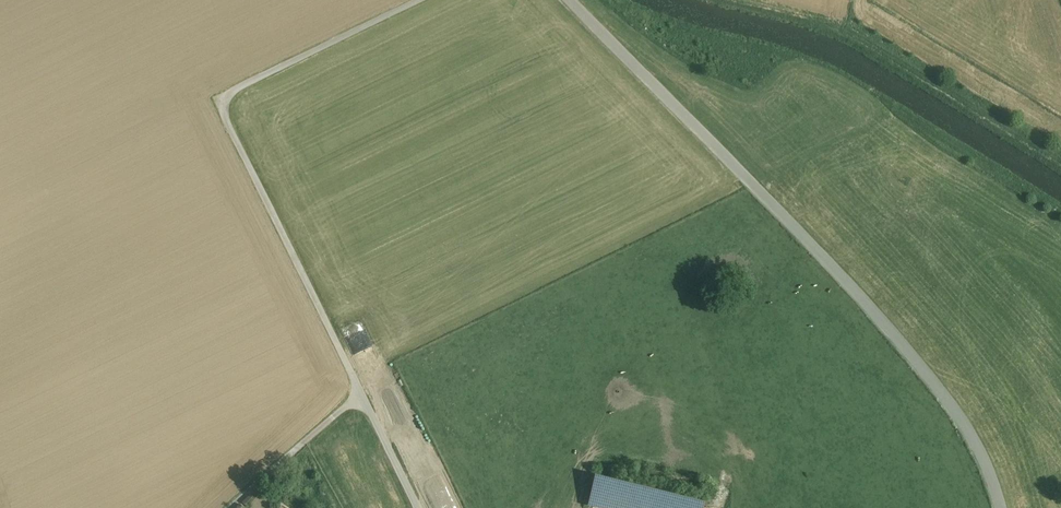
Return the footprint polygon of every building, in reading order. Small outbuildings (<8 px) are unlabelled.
[(598,483),(593,504),(610,507),(700,507),(598,483)]
